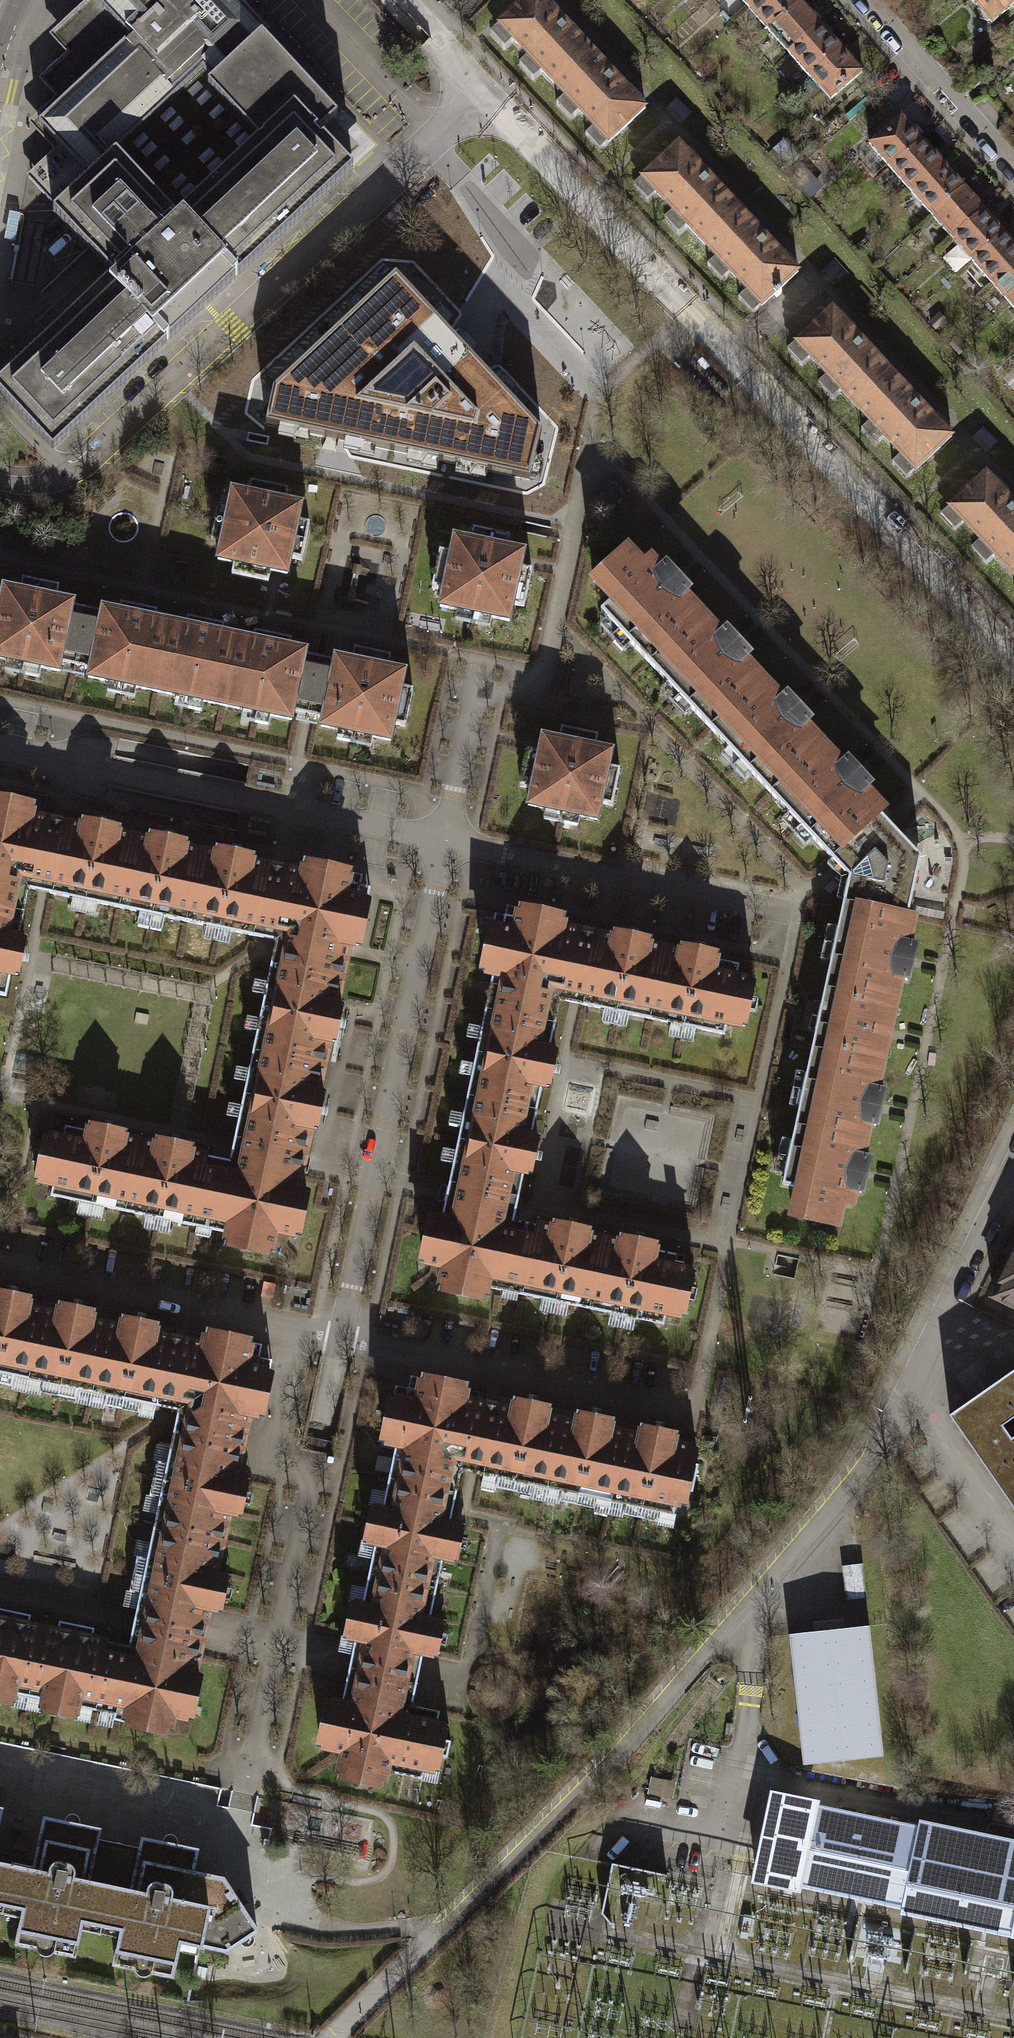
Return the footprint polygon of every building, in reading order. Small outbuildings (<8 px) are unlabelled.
[(53,449),(166,344),(165,342),(168,338),(170,340),(205,307),(214,299),(235,280),(233,278),(237,274),(238,276),(353,170),(323,138),(321,140),(315,133),(318,130),(319,132),(336,116),(264,38),(269,34),(237,0),(95,0),(98,3),(63,36),(80,54),(53,80),(68,96),(38,124),(85,173),(87,171),(92,177),(57,209),(53,213),(113,276),(114,274),(116,277),(109,283),(108,281),(0,382),(0,393),(53,449)] [(98,3),(95,0),(87,0),(49,35),(66,53),(38,79),(56,98),(28,123),(54,150),(43,161),(26,176),(57,209),(92,177),(87,171),(85,173),(38,124),(68,96),(53,80),(80,54),(63,36),(98,3)] [(554,84),(591,50),(545,0),(526,0),(499,25),(554,84)] [(768,30),(801,1),(800,0),(755,0),(748,7),(768,30)] [(978,10),(980,18),(987,21),(989,20),(992,23),(1013,4),(1013,0),(972,0),(979,9),(978,10)] [(821,24),(801,1),(768,30),(789,53),(821,24)] [(789,53),(809,76),(842,48),(821,24),(789,53)] [(863,72),(842,48),(809,76),(830,100),(863,72)] [(646,108),(591,50),(554,84),(609,143),(646,108)] [(869,144),(890,168),(923,139),(902,115),(869,144)] [(371,153),(336,116),(319,132),(318,130),(315,133),(321,140),(323,138),(353,170),(371,153)] [(890,168),(910,191),(943,162),(923,139),(890,168)] [(642,178),(702,242),(739,208),(679,144),(642,178)] [(964,186),(943,162),(910,191),(931,215),(964,186)] [(931,215),(951,238),(984,209),(964,186),(931,215)] [(799,272),(739,208),(702,242),(762,306),(775,294),(777,297),(782,293),(779,290),(799,272)] [(1005,232),(984,209),(951,238),(972,261),(1005,232)] [(993,284),(1013,265),(1013,242),(1005,232),(972,261),(993,284)] [(265,370),(253,382),(247,413),(265,427),(346,445),(351,457),(528,492),(546,481),(557,429),(499,365),(490,367),(451,326),(459,313),(412,260),(378,261),(273,362),(265,370)] [(993,284),(1013,308),(1013,265),(993,284)] [(796,342),(856,406),(892,372),(832,308),(796,342)] [(966,348),(957,339),(951,345),(959,355),(966,348)] [(1004,379),(1013,390),(1013,370),(1004,379)] [(952,436),(892,372),(856,406),(916,470),(952,436)] [(1009,571),(1013,566),(1013,502),(986,473),(949,507),(1009,571)] [(249,494),(232,490),(217,560),(234,564),(232,575),(268,583),(271,571),(277,572),(287,575),(291,558),(302,561),(310,524),(298,521),(302,505),(285,501),(288,491),(251,483),(249,494)] [(471,541),(455,537),(451,554),(440,551),(432,588),(443,591),(440,607),(510,621),(513,605),(524,607),(532,571),(527,569),(521,568),(524,552),(508,548),(510,537),(473,529),(471,541)] [(601,611),(650,664),(702,615),(684,597),(690,591),(677,578),(664,564),(659,569),(649,558),(643,563),(629,548),(593,581),(612,601),(601,611)] [(75,667),(87,610),(72,606),(73,602),(57,598),(59,587),(22,579),(20,590),(4,587),(0,604),(0,603),(0,659),(59,671),(60,664),(75,667)] [(101,613),(87,610),(75,667),(89,670),(88,677),(156,692),(171,622),(156,619),(157,612),(120,604),(119,611),(102,607),(101,613)] [(650,664),(710,729),(762,680),(745,661),(751,656),(738,643),(725,629),(720,634),(702,615),(650,664)] [(156,692),(223,706),(238,636),(223,633),(224,626),(187,618),(186,625),(171,622),(156,692)] [(253,639),(238,636),(223,706),(292,720),(293,713),(308,716),(320,658),(305,655),(306,650),(290,647),(291,640),(255,632),(253,639)] [(334,661),(320,658),(308,716),(322,719),(321,726),(390,741),(394,724),(405,727),(413,690),(402,687),(405,671),(389,668),(391,656),(354,648),(352,660),(335,656),(334,661)] [(710,729),(771,793),(823,745),(806,726),(811,721),(798,707),(785,694),(780,699),(762,680),(710,729)] [(559,739),(543,736),(540,747),(539,752),(528,750),(520,787),(531,789),(528,805),(598,820),(601,804),(612,806),(620,769),(609,767),(612,750),(596,747),(598,735),(562,728),(559,739)] [(841,764),(823,745),(771,793),(832,858),(835,856),(880,813),(884,810),(866,791),(872,786),(859,773),(846,759),(841,764)] [(15,892),(37,878),(42,879),(54,821),(31,816),(33,807),(0,800),(0,894),(14,897),(15,892)] [(843,864),(852,874),(853,878),(848,903),(908,916),(921,857),(888,822),(880,813),(835,856),(843,864)] [(51,893),(119,908),(133,838),(118,835),(120,828),(83,821),(82,827),(58,822),(54,821),(42,879),(46,880),(53,881),(51,893)] [(119,908),(186,922),(200,852),(186,849),(187,843),(150,835),(149,841),(133,838),(119,908)] [(257,924),(267,926),(280,869),(252,863),(254,856),(217,849),(215,855),(200,852),(186,922),(254,936),(257,924)] [(267,926),(273,927),(287,949),(286,954),(344,966),(348,943),(358,945),(368,900),(358,898),(360,885),(348,883),(350,873),(305,863),(303,874),(280,869),(267,926)] [(14,897),(0,894),(0,995),(6,996),(11,974),(18,975),(25,938),(19,937),(24,911),(12,908),(14,897)] [(844,902),(825,988),(895,1003),(900,978),(907,980),(915,943),(908,942),(913,917),(908,916),(848,903),(844,902)] [(545,1008),(546,1003),(568,989),(573,990),(585,933),(562,928),(564,918),(519,909),(517,919),(505,916),(503,928),(493,926),(483,971),(493,973),(488,996),(545,1008)] [(613,939),(585,933),(573,990),(585,992),(582,1005),(650,1019),(665,949),(649,946),(651,940),(614,932),(613,939)] [(680,952),(665,949),(650,1019),(725,1035),(727,1023),(745,1026),(754,981),(737,977),(739,965),(717,960),(718,954),(681,946),(680,952)] [(272,962),(253,1050),(323,1065),(328,1040),(334,1041),(342,1005),(336,1003),(344,966),(286,954),(283,965),(272,962)] [(825,988),(812,1047),(882,1062),(895,1003),(825,988)] [(488,996),(467,1095),(537,1110),(542,1085),(549,1086),(556,1050),(550,1048),(556,1022),(543,1019),(545,1008),(488,996)] [(877,1087),(882,1062),(812,1047),(796,1124),(865,1139),(869,1124),(876,1125),(884,1089),(877,1087)] [(253,1050),(235,1137),(305,1152),(310,1127),(316,1128),(324,1092),(317,1090),(323,1065),(253,1050)] [(467,1095),(449,1182),(519,1197),(524,1172),(530,1173),(538,1137),(532,1135),(537,1110),(467,1095)] [(51,1196),(125,1212),(140,1142),(125,1138),(126,1132),(89,1124),(88,1131),(65,1126),(63,1138),(46,1134),(36,1180),(53,1184),(51,1196)] [(862,1154),(865,1139),(796,1124),(783,1184),(797,1188),(792,1214),(839,1225),(844,1204),(851,1205),(854,1191),(862,1193),(870,1156),(862,1154)] [(230,1161),(207,1156),(192,1226),(228,1233),(225,1243),(259,1250),(261,1240),(273,1242),(275,1230),(288,1233),(290,1220),(300,1222),(307,1189),(297,1187),(305,1152),(235,1137),(230,1161)] [(155,1145),(140,1142),(125,1212),(192,1226),(207,1156),(192,1153),(193,1146),(156,1138),(155,1145)] [(487,1287),(523,1295),(537,1225),(514,1220),(519,1197),(449,1182),(444,1207),(442,1217),(432,1215),(425,1249),(435,1251),(432,1263),(444,1265),(442,1278),(454,1280),(452,1290),(485,1297),(487,1287)] [(523,1295),(590,1309),(604,1239),(589,1236),(590,1229),(554,1222),(552,1228),(537,1225),(523,1295)] [(619,1242),(604,1239),(590,1309),(664,1324),(666,1312),(684,1316),(693,1270),(676,1267),(677,1262),(684,1264),(685,1256),(656,1250),(658,1244),(621,1236),(619,1242)] [(1013,1307),(1013,1252),(993,1297),(1013,1307)] [(28,1379),(43,1311),(29,1308),(31,1298),(0,1291),(0,1384),(12,1386),(14,1376),(28,1379)] [(78,1389),(92,1392),(106,1324),(92,1321),(95,1311),(59,1304),(57,1314),(43,1311),(28,1379),(43,1382),(41,1392),(76,1400),(78,1389)] [(160,1394),(169,1396),(181,1340),(156,1335),(158,1324),(123,1317),(120,1327),(106,1324),(92,1392),(106,1395),(104,1405),(140,1413),(142,1402),(158,1406),(160,1394)] [(169,1396),(174,1397),(188,1419),(187,1424),(244,1435),(248,1413),(261,1416),(271,1371),(258,1368),(260,1356),(248,1354),(251,1341),(207,1332),(204,1345),(181,1340),(169,1396)] [(986,1390),(949,1415),(1013,1508),(1013,1370),(986,1390)] [(391,1466),(447,1478),(452,1475),(450,1472),(471,1459),(477,1460),(488,1404),(482,1403),(464,1399),(466,1386),(422,1377),(419,1390),(408,1387),(405,1399),(393,1396),(383,1441),(396,1443),(391,1466)] [(533,1484),(547,1487),(562,1420),(547,1417),(549,1406),(514,1399),(512,1409),(488,1404),(477,1460),(484,1462),(482,1474),(498,1477),(496,1488),(531,1495),(533,1484)] [(597,1498),(611,1501),(625,1433),(611,1430),(613,1420),(578,1412),(576,1423),(562,1420),(547,1487),(562,1490),(560,1501),(594,1508),(597,1498)] [(160,1498),(153,1528),(221,1542),(228,1512),(241,1515),(243,1502),(239,1502),(241,1491),(245,1492),(248,1479),(235,1477),(244,1435),(187,1424),(185,1433),(174,1431),(167,1462),(157,1460),(149,1496),(160,1498)] [(639,1436),(625,1433),(611,1501),(625,1504),(623,1514),(658,1521),(660,1511),(674,1514),(676,1502),(683,1503),(686,1490),(693,1492),(698,1464),(692,1463),(695,1447),(675,1443),(677,1433),(642,1425),(639,1436)] [(445,1488),(447,1478),(391,1466),(382,1507),(372,1505),(365,1541),(375,1543),(369,1573),(437,1587),(443,1557),(456,1560),(458,1547),(454,1547),(456,1536),(460,1537),(463,1525),(450,1522),(457,1490),(445,1488)] [(135,1613),(134,1622),(202,1637),(205,1622),(208,1608),(221,1610),(223,1598),(219,1597),(221,1587),(225,1587),(228,1575),(215,1572),(221,1542),(153,1528),(147,1558),(137,1556),(130,1591),(140,1593),(135,1613)] [(862,1564),(843,1566),(847,1598),(865,1596),(862,1564)] [(430,1617),(437,1587),(369,1573),(363,1603),(352,1601),(345,1636),(355,1638),(353,1647),(349,1668),(417,1682),(421,1664),(423,1652),(436,1655),(438,1643),(434,1642),(436,1631),(440,1632),(443,1620),(430,1617)] [(12,1703),(14,1692),(29,1695),(43,1627),(29,1624),(31,1614),(0,1608),(0,1700),(12,1703)] [(57,1630),(43,1627),(29,1695),(43,1698),(41,1709),(76,1716),(78,1706),(92,1708),(106,1641),(92,1638),(94,1628),(59,1620),(57,1630)] [(157,1728),(159,1718),(183,1702),(193,1705),(199,1673),(194,1671),(202,1637),(134,1622),(129,1645),(106,1641),(92,1708),(115,1713),(114,1719),(157,1728)] [(869,1625),(789,1634),(795,1684),(803,1764),(883,1756),(869,1625)] [(412,1705),(417,1682),(349,1668),(342,1703),(329,1700),(323,1729),(335,1732),(332,1746),(344,1749),(342,1761),(357,1764),(354,1777),(384,1783),(386,1770),(422,1778),(424,1766),(437,1769),(440,1755),(447,1756),(451,1740),(444,1739),(447,1724),(437,1722),(440,1711),(412,1705)] [(774,1794),(756,1879),(796,1887),(797,1884),(905,1906),(904,1909),(910,1911),(908,1917),(921,1919),(922,1913),(1001,1930),(1000,1933),(1008,1935),(1009,1931),(1013,1933),(1013,1844),(922,1824),(921,1829),(813,1806),(814,1802),(774,1794)] [(34,1868),(12,1864),(4,1903),(24,1907),(17,1943),(74,1955),(82,1919),(102,1923),(119,1843),(97,1838),(99,1828),(45,1817),(34,1868)] [(180,1939),(226,1949),(257,1929),(223,1877),(192,1871),(197,1849),(143,1837),(141,1847),(119,1843),(102,1923),(122,1927),(114,1963),(172,1975),(180,1939)] [(4,1903),(12,1864),(0,1861),(0,1902),(4,1903)] [(631,1922),(635,1897),(651,1899),(654,1877),(613,1871),(606,1918),(631,1922)]
